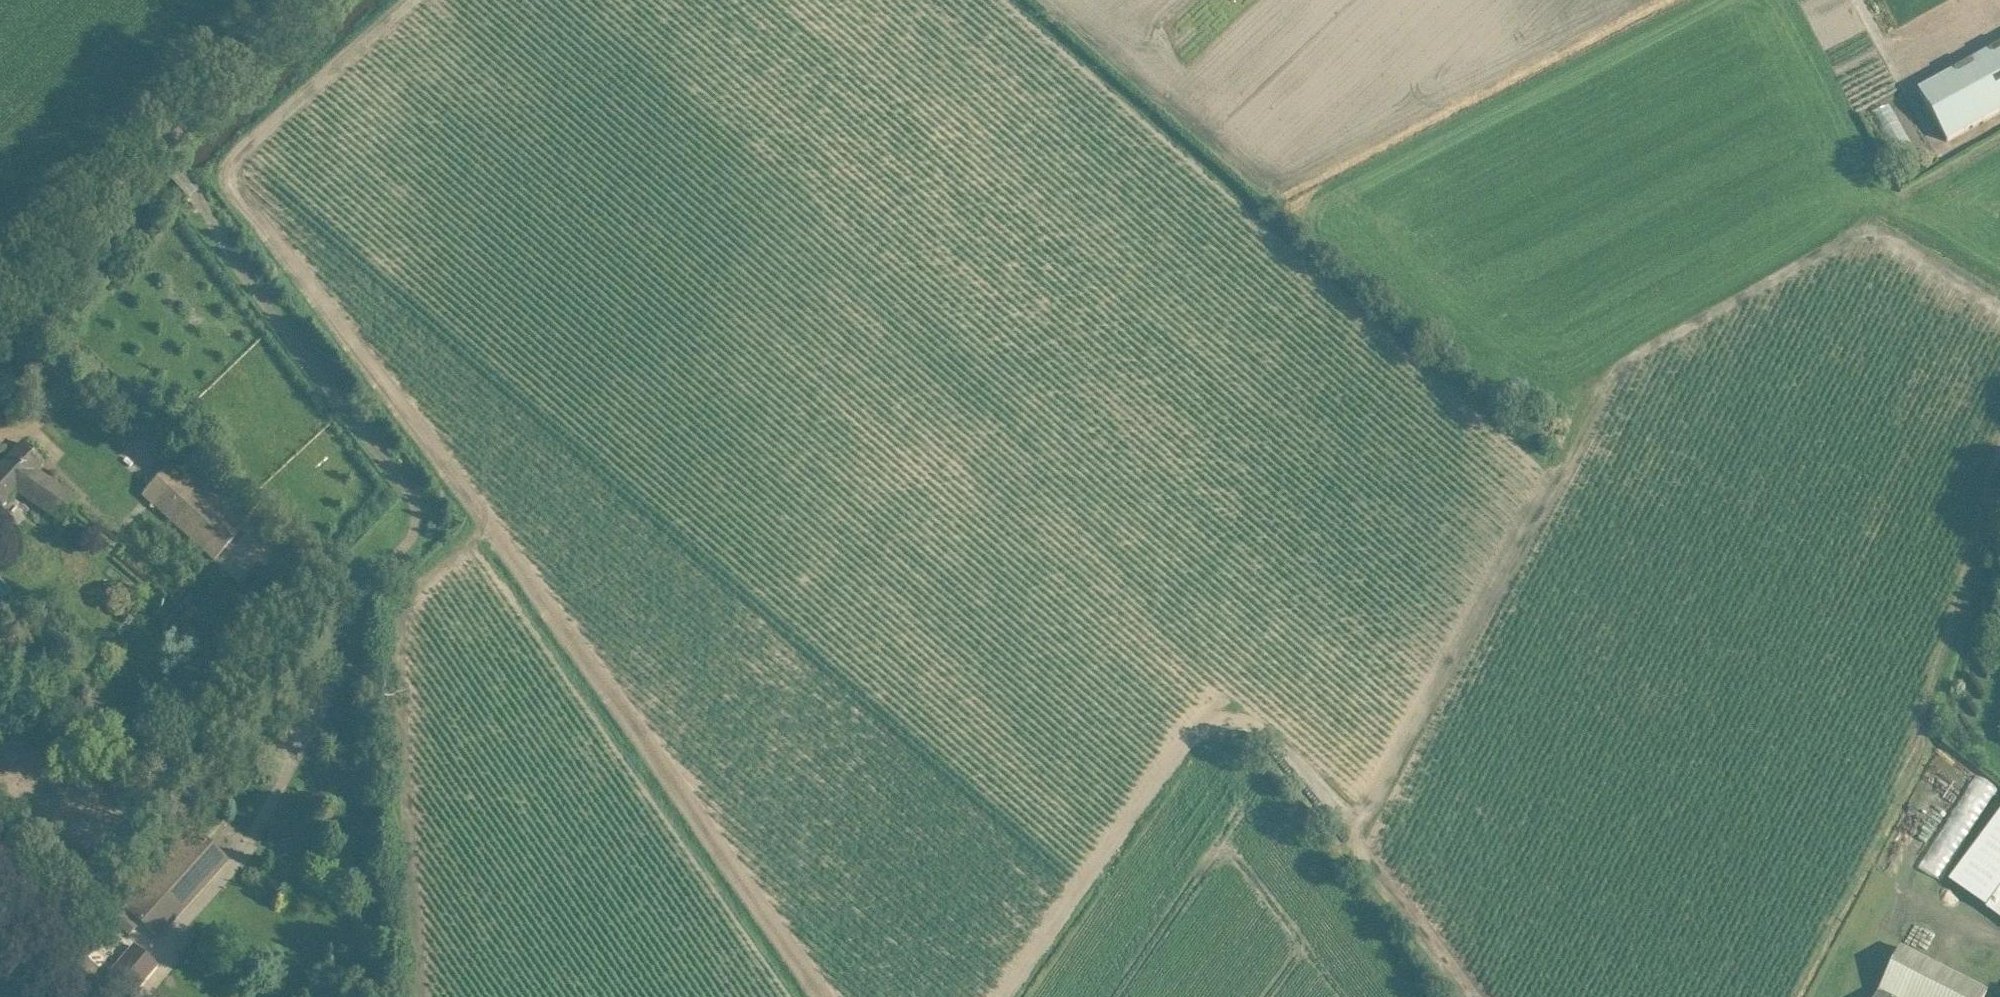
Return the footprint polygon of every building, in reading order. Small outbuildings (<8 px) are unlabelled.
[(1919,90),(1947,141),(1999,112),(1999,45),(1919,90)] [(16,494),(54,517),(63,522),(78,502),(70,496),(36,472),(43,465),(22,443),(0,465),(0,510),(16,494)] [(245,526),(173,462),(146,493),(217,557),(245,526)] [(1949,880),(1999,918),(1999,813),(1949,880)] [(197,833),(127,911),(157,937),(226,860),(197,833)] [(123,913),(114,923),(129,936),(138,926),(123,913)] [(1920,944),(1917,953),(1936,961),(1939,952),(1920,944)] [(133,945),(109,974),(134,995),(158,966),(133,945)] [(1879,993),(1877,996),(1985,996),(1987,992),(1902,948),(1879,993)]
